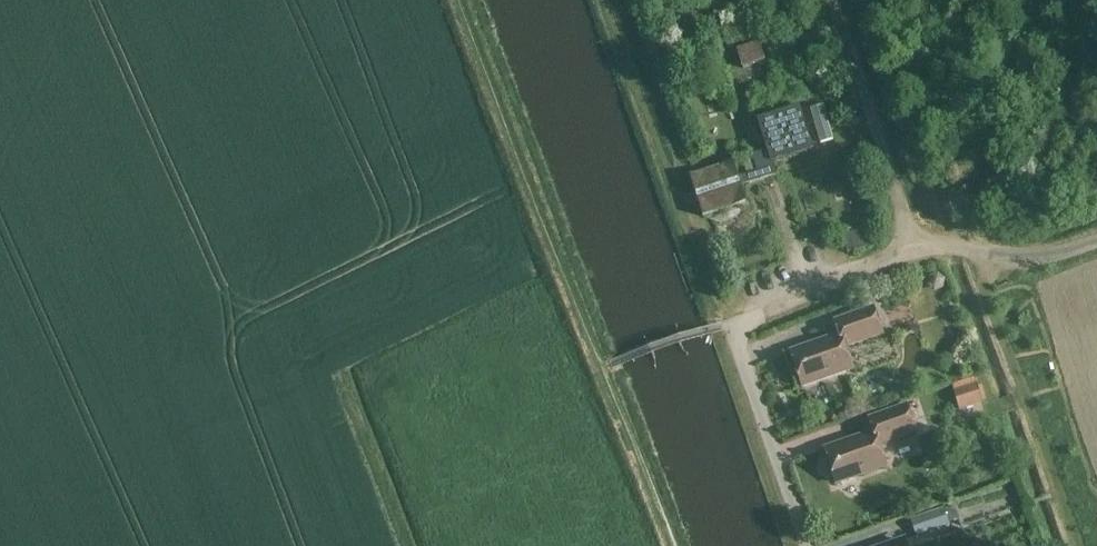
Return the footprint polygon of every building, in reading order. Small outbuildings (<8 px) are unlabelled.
[(761,41),(739,48),(744,66),(767,58),(761,41)] [(800,107),(758,121),(772,164),(814,150),(800,107)] [(746,201),(733,160),(689,175),(702,215),(746,201)] [(847,252),(867,247),(862,231),(843,236),(847,252)] [(802,385),(853,367),(845,345),(882,332),(873,306),(835,320),(839,333),(790,350),(802,385)] [(956,400),(959,410),(983,403),(982,402),(985,401),(980,385),(977,385),(977,383),(953,390),(954,393),(950,394),(952,402),(956,400)] [(836,482),(887,464),(879,442),(916,429),(907,404),(869,417),(873,430),(824,448),(836,482)] [(946,508),(912,520),(917,535),(951,523),(950,521),(960,518),(956,507),(947,511),(946,508)]
